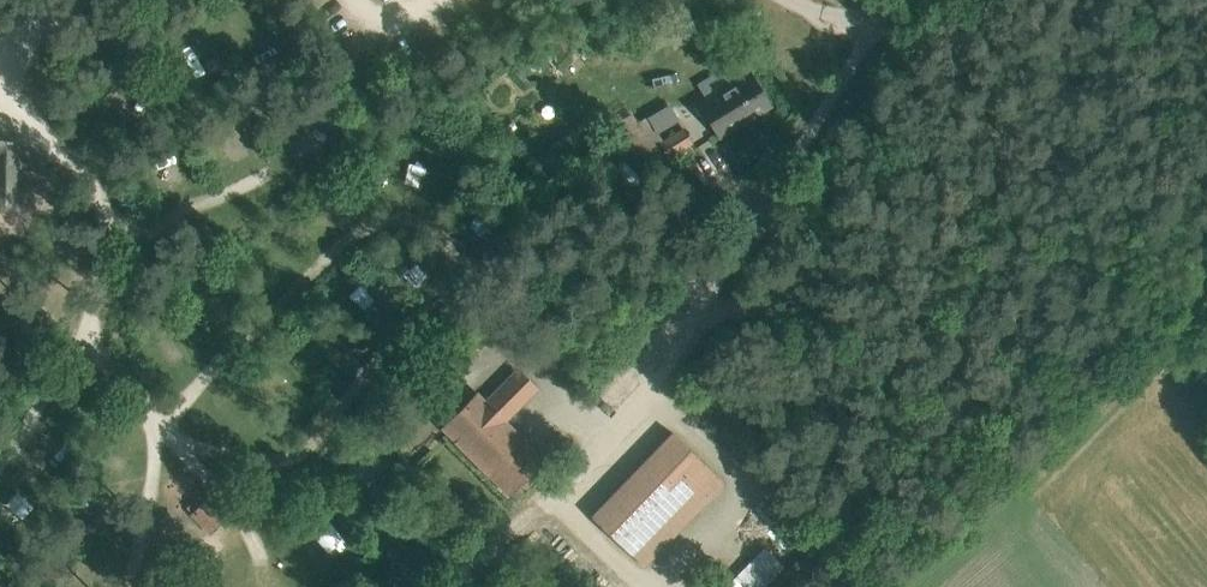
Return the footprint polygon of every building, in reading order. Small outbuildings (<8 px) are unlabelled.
[(751,73),(699,105),(721,140),(772,108),(751,73)] [(620,120),(651,168),(694,141),(683,125),(663,139),(661,136),(670,129),(663,118),(654,124),(648,115),(638,121),(632,112),(620,120)] [(0,138),(0,207),(14,208),(24,163),(16,138),(0,138)] [(443,426),(509,492),(543,458),(505,420),(538,386),(518,366),(487,399),(478,391),(443,426)] [(591,515),(625,547),(706,464),(673,431),(591,515)] [(338,472),(371,497),(397,464),(365,438),(338,472)] [(196,513),(212,536),(230,523),(214,500),(196,513)]
